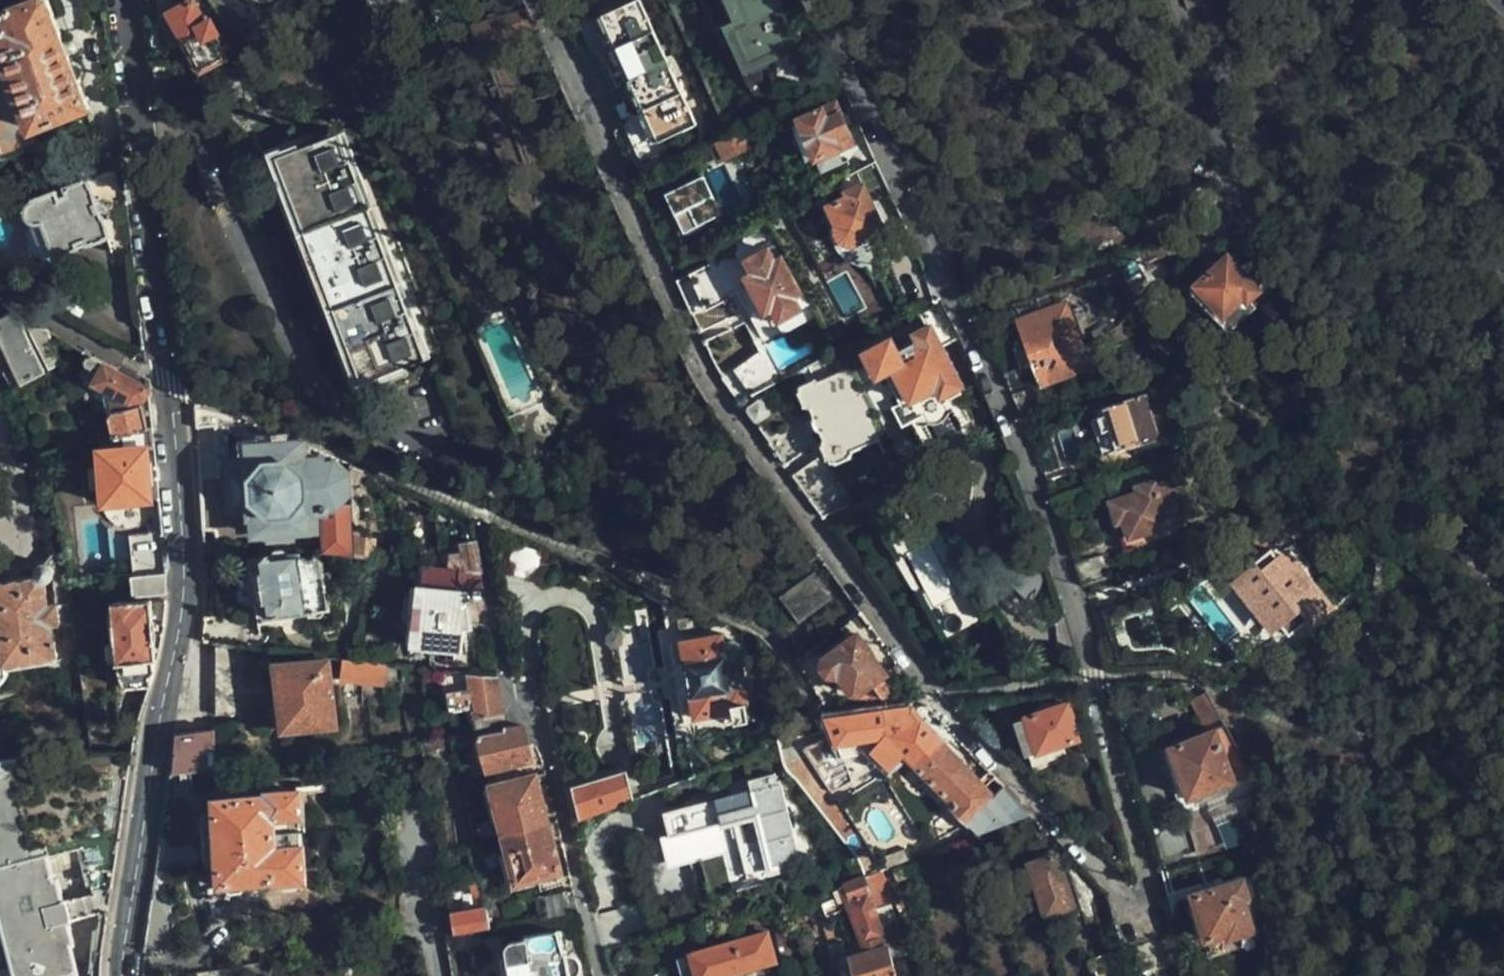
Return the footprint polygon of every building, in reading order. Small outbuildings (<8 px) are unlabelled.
[(81,68),(79,64),(75,62),(70,61),(48,0),(34,0),(7,10),(4,19),(8,31),(0,34),(0,42),(6,54),(0,57),(0,77),(14,109),(24,105),(33,127),(88,105),(79,81),(82,77),(82,72),(81,68)] [(606,49),(635,110),(643,106),(658,138),(697,119),(640,0),(636,0),(601,16),(615,45),(606,49)] [(741,21),(733,26),(750,64),(796,43),(775,0),(732,0),(741,21)] [(222,39),(211,21),(207,22),(194,1),(173,13),(203,68),(224,57),(217,42),(222,39)] [(635,110),(606,49),(600,52),(594,50),(626,116),(628,113),(635,110)] [(175,57),(155,59),(157,85),(178,83),(175,57)] [(10,113),(0,89),(0,117),(10,113)] [(852,140),(834,102),(800,118),(816,157),(842,145),(852,165),(866,158),(856,137),(852,140)] [(26,152),(10,113),(0,117),(0,150),(4,161),(26,152)] [(428,358),(340,128),(249,164),(319,356),(349,345),(363,382),(428,358)] [(749,143),(743,129),(732,134),(719,140),(726,155),(749,143)] [(706,174),(669,191),(686,230),(724,213),(706,174)] [(109,233),(87,180),(33,202),(30,204),(29,206),(28,209),(27,212),(26,214),(27,217),(28,220),(46,260),(109,233)] [(882,225),(861,184),(847,190),(844,184),(824,195),(838,222),(838,225),(838,229),(839,232),(840,235),(843,238),(845,240),(848,241),(851,242),(855,242),(858,240),(861,239),(863,236),(865,233),(882,225)] [(807,303),(772,238),(744,252),(747,259),(742,261),(750,275),(748,276),(765,309),(767,308),(774,321),(807,303)] [(1250,296),(1259,286),(1228,253),(1189,289),(1229,329),(1256,302),(1250,296)] [(1150,298),(1139,261),(1123,266),(1135,303),(1150,298)] [(687,274),(702,305),(726,293),(710,262),(687,274)] [(1113,277),(1110,269),(1102,272),(1105,280),(1113,277)] [(1096,275),(1085,278),(1089,288),(1100,284),(1096,275)] [(0,377),(0,395),(22,384),(46,370),(16,308),(0,301),(0,333),(13,359),(0,366),(0,376),(1,377),(0,377)] [(1000,364),(1007,379),(1027,370),(1025,361),(1031,357),(1042,382),(1102,359),(1094,340),(1084,344),(1065,301),(1018,319),(1020,324),(1011,329),(1013,335),(1010,338),(1017,356),(1000,364)] [(942,342),(958,333),(949,314),(913,331),(917,338),(897,348),(891,338),(864,351),(877,376),(887,371),(894,366),(911,399),(936,385),(940,394),(942,393),(946,401),(953,412),(955,410),(962,407),(951,388),(962,382),(942,342)] [(55,331),(31,328),(48,362),(66,352),(55,331)] [(733,368),(749,394),(787,374),(774,357),(768,360),(760,350),(733,368)] [(862,402),(835,350),(806,365),(813,379),(807,383),(801,386),(834,456),(879,435),(862,402)] [(149,386),(98,356),(87,378),(112,392),(117,409),(112,410),(111,416),(112,433),(130,429),(153,424),(149,386)] [(813,379),(806,365),(799,369),(807,383),(813,379)] [(894,366),(887,371),(906,410),(915,406),(911,399),(894,366)] [(936,385),(911,399),(915,406),(916,405),(921,414),(946,401),(942,393),(940,394),(936,385)] [(1162,434),(1148,391),(1097,408),(1099,414),(1092,416),(1105,453),(1162,434)] [(915,406),(906,410),(916,430),(924,425),(926,424),(921,414),(916,405),(915,406)] [(794,422),(768,439),(783,460),(808,443),(794,422)] [(154,443),(153,424),(130,429),(131,446),(101,448),(104,501),(151,498),(149,445),(154,443)] [(325,528),(326,551),(353,555),(350,503),(339,503),(348,491),(348,474),(333,461),(323,461),(322,455),(304,458),(303,442),(287,442),(287,436),(266,438),(265,443),(251,444),(251,461),(247,462),(248,472),(233,473),(235,507),(250,507),(251,514),(256,514),(257,531),(271,531),(271,538),(294,536),(294,530),(325,528)] [(792,473),(808,494),(833,479),(816,456),(792,473)] [(808,494),(823,516),(850,504),(833,479),(808,494)] [(1112,500),(1119,521),(1124,519),(1130,534),(1142,531),(1169,522),(1155,479),(1136,486),(1137,490),(1112,500)] [(1124,519),(1119,521),(1127,546),(1145,540),(1142,531),(1130,534),(1124,519)] [(461,543),(463,568),(481,571),(476,541),(461,543)] [(1331,607),(1303,573),(1298,579),(1270,547),(1236,575),(1286,636),(1306,618),(1311,625),(1331,607)] [(331,607),(324,563),(315,554),(305,555),(303,558),(300,551),(249,557),(258,619),(331,607)] [(71,622),(65,587),(63,576),(62,568),(56,554),(48,562),(44,561),(40,563),(36,566),(35,571),(36,575),(0,581),(0,681),(1,681),(9,673),(7,667),(55,659),(51,625),(71,622)] [(481,571),(463,568),(459,568),(432,565),(423,644),(460,649),(463,622),(469,620),(464,590),(484,591),(481,571)] [(166,589),(167,571),(132,575),(133,594),(166,589)] [(799,619),(831,595),(815,573),(783,596),(799,619)] [(996,606),(982,577),(973,582),(971,584),(969,586),(967,588),(967,591),(967,594),(967,597),(976,616),(996,606)] [(117,661),(151,658),(155,657),(150,600),(113,603),(117,661)] [(205,618),(201,641),(213,642),(233,644),(234,620),(205,618)] [(885,669),(858,630),(825,653),(822,664),(828,673),(836,674),(849,689),(850,690),(852,691),(854,692),(856,692),(857,691),(873,679),(884,694),(905,680),(894,665),(885,669)] [(749,700),(739,645),(730,637),(722,639),(721,634),(682,641),(684,662),(674,664),(678,698),(691,696),(694,718),(734,711),(736,722),(748,718),(746,705),(749,700)] [(233,644),(213,642),(213,713),(243,713),(241,645),(233,644)] [(386,661),(360,658),(344,656),(341,676),(385,682),(386,661)] [(148,687),(153,669),(151,658),(117,661),(118,675),(125,689),(148,687)] [(338,726),(329,660),(277,665),(282,730),(338,726)] [(505,729),(497,673),(470,670),(472,685),(449,691),(451,708),(475,705),(480,732),(505,729)] [(1026,714),(1028,717),(1036,748),(1037,747),(1038,750),(1080,737),(1068,700),(1026,714)] [(912,707),(828,716),(839,750),(850,756),(872,747),(891,766),(907,752),(956,802),(953,806),(980,832),(1034,813),(1006,784),(994,791),(988,785),(982,779),(945,741),(952,743),(960,736),(941,716),(925,721),(912,707)] [(1036,748),(1028,717),(1019,720),(1028,751),(1036,748)] [(505,729),(480,732),(489,769),(533,757),(527,732),(525,725),(505,729)] [(1233,779),(1219,744),(1223,741),(1216,727),(1169,747),(1188,796),(1233,779)] [(176,733),(175,769),(217,767),(217,764),(216,728),(176,733)] [(797,761),(782,738),(769,740),(778,766),(797,761)] [(75,972),(79,970),(73,943),(75,942),(72,929),(69,918),(65,899),(62,899),(58,877),(52,877),(46,854),(49,853),(46,842),(31,844),(17,778),(24,776),(23,756),(0,758),(0,916),(15,975),(75,975),(75,972)] [(570,784),(578,816),(632,796),(626,768),(570,784)] [(982,779),(988,785),(997,775),(992,769),(982,779)] [(551,823),(538,773),(492,784),(504,835),(551,823)] [(305,876),(301,791),(269,792),(269,796),(219,800),(219,810),(203,812),(206,867),(221,866),(222,882),(273,877),(274,881),(282,887),(295,887),(305,876)] [(1234,836),(1216,799),(1191,809),(1206,847),(1234,836)] [(707,841),(712,859),(722,855),(730,886),(770,873),(757,827),(747,830),(743,820),(729,825),(731,834),(707,841)] [(551,823),(504,835),(517,881),(563,870),(551,823)] [(106,918),(120,836),(82,845),(98,912),(100,920),(106,918)] [(1073,904),(1056,854),(1030,862),(1045,912),(1073,904)] [(722,855),(712,859),(720,889),(730,886),(722,855)] [(845,884),(863,952),(851,956),(858,975),(895,975),(898,975),(897,972),(902,970),(899,962),(895,963),(888,938),(901,934),(894,907),(877,913),(866,875),(845,884)] [(1195,893),(1196,899),(1205,930),(1206,936),(1229,929),(1231,934),(1253,927),(1243,894),(1247,893),(1242,879),(1195,893)] [(539,894),(543,917),(580,912),(574,888),(539,894)] [(1205,930),(1196,899),(1188,901),(1196,933),(1205,930)] [(455,912),(457,932),(491,926),(487,907),(455,912)] [(100,920),(98,912),(72,920),(72,918),(69,918),(72,929),(74,929),(73,927),(100,920)] [(509,958),(513,972),(505,973),(506,975),(571,975),(573,968),(571,955),(568,951),(562,927),(526,933),(527,938),(507,942),(509,958)] [(691,955),(697,975),(739,975),(779,965),(769,932),(691,955)] [(691,955),(680,958),(685,975),(697,975),(691,955)] [(513,972),(509,958),(503,960),(505,973),(513,972)] [(196,973),(197,975),(232,975),(231,967),(196,973)]
